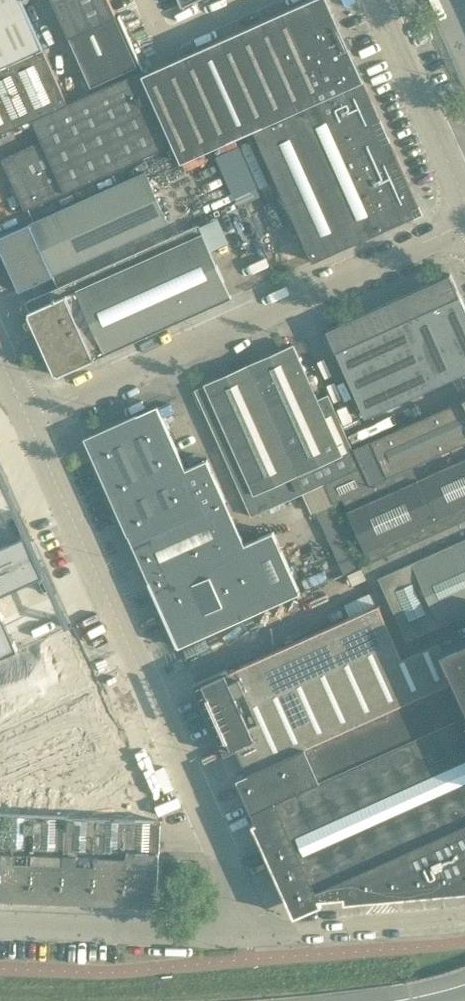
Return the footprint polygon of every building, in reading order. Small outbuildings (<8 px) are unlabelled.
[(42,48),(21,0),(0,0),(0,67),(42,48)] [(109,0),(52,0),(68,38),(116,16),(109,0)] [(327,0),(307,0),(141,74),(172,144),(180,161),(253,128),(313,260),(422,211),(327,0)] [(172,144),(141,74),(139,69),(133,56),(129,58),(123,45),(112,49),(118,64),(102,71),(107,83),(66,102),(31,118),(40,139),(0,157),(24,209),(172,144)] [(0,67),(0,132),(31,118),(66,102),(42,48),(0,67)] [(243,143),(218,151),(236,203),(261,194),(243,143)] [(0,235),(0,247),(19,289),(167,223),(145,171),(0,235)] [(198,223),(25,301),(29,310),(28,311),(57,374),(231,296),(198,223)] [(450,273),(326,329),(365,417),(464,372),(464,307),(450,273)] [(293,343),(275,351),(205,383),(205,384),(194,388),(251,515),(325,482),(361,467),(352,448),(328,393),(317,397),(293,343)] [(352,448),(361,467),(369,485),(388,476),(411,466),(464,441),(464,398),(372,439),(352,448)] [(185,468),(158,406),(157,404),(137,413),(84,437),(128,534),(128,533),(149,581),(177,644),(178,646),(300,591),(273,531),(245,543),(207,458),(185,468)] [(417,480),(435,520),(464,506),(464,458),(417,480)] [(388,476),(369,485),(361,467),(325,482),(333,500),(342,496),(371,560),(361,564),(378,602),(379,602),(403,654),(439,640),(447,636),(441,622),(407,544),(464,518),(464,506),(435,520),(417,480),(411,466),(388,476)] [(361,564),(334,502),(316,510),(343,572),(361,564)] [(407,544),(441,622),(464,611),(464,518),(407,544)] [(44,574),(45,574),(41,566),(30,540),(26,533),(25,534),(0,545),(0,594),(44,574)] [(346,601),(351,612),(377,602),(373,591),(346,601)] [(454,675),(441,646),(439,640),(403,654),(379,602),(378,602),(379,603),(228,671),(227,668),(195,683),(225,751),(235,746),(247,771),(454,675)] [(18,648),(0,609),(0,656),(18,648)] [(441,646),(464,698),(464,636),(441,646)] [(247,771),(236,775),(251,808),(464,713),(464,699),(454,675),(247,771)] [(58,815),(137,780),(95,686),(0,728),(0,813),(58,815)] [(251,808),(256,820),(253,822),(294,914),(321,902),(320,898),(344,896),(344,900),(464,889),(464,713),(251,808)] [(30,899),(34,815),(2,814),(0,868),(0,898),(30,899)] [(65,816),(34,815),(30,899),(61,900),(65,816)] [(96,818),(66,816),(65,816),(61,900),(93,901),(96,818)] [(128,819),(96,818),(93,901),(124,903),(128,819)] [(161,820),(128,819),(124,903),(156,904),(161,820)]
